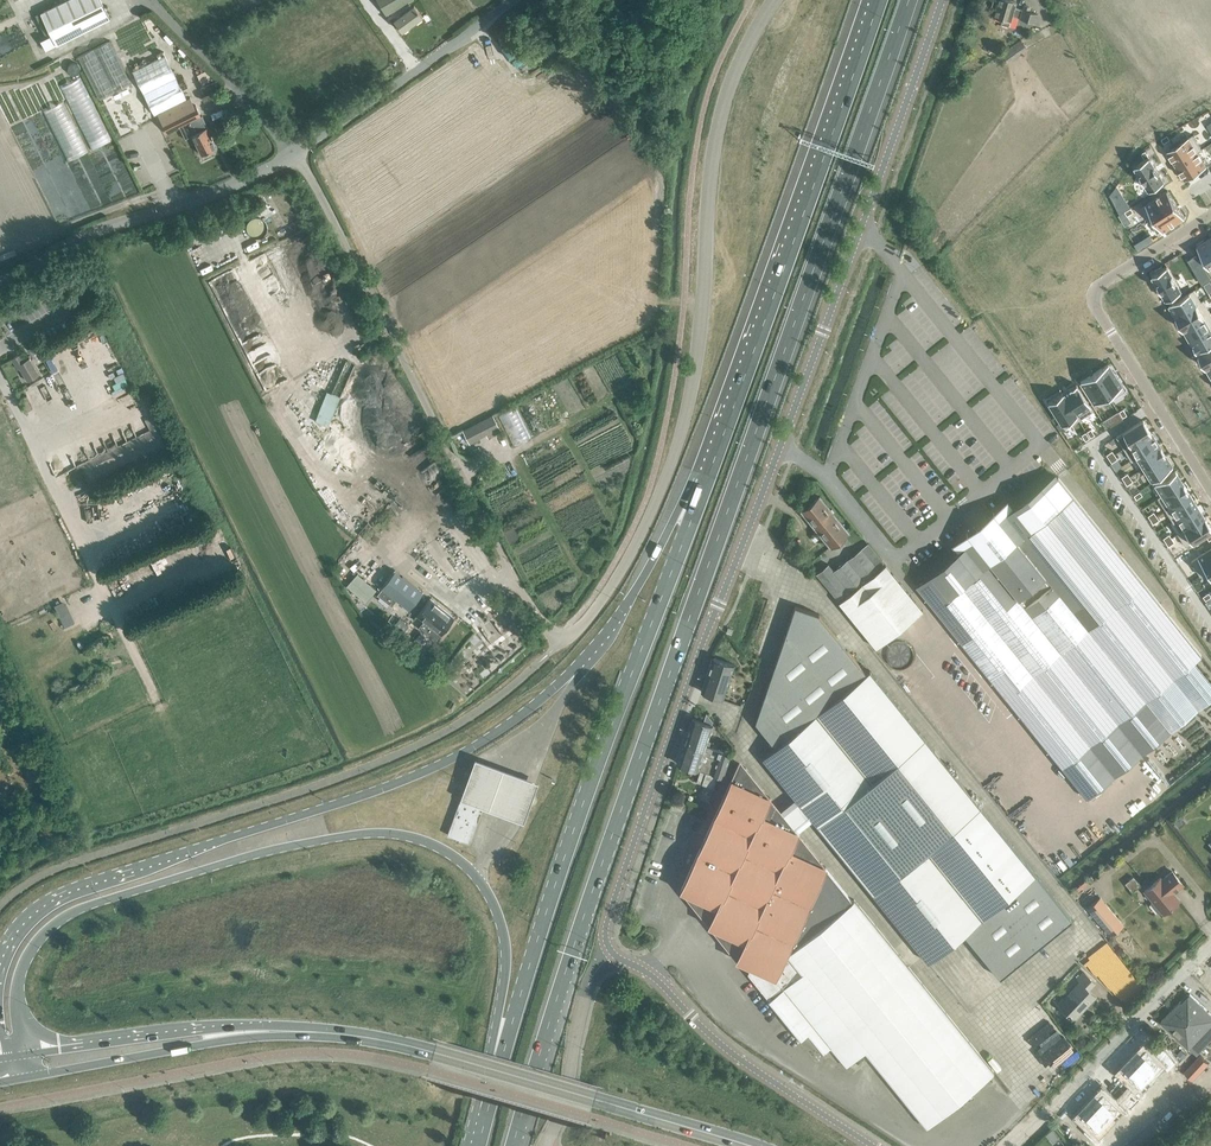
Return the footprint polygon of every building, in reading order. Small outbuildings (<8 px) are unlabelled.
[(60,42),(114,16),(106,0),(64,0),(44,10),(60,42)] [(386,15),(412,0),(378,0),(386,15)] [(1031,11),(1032,7),(1025,5),(1024,9),(1023,8),(1023,10),(1015,7),(1017,2),(1011,0),(994,0),(992,7),(995,8),(993,16),(995,16),(994,17),(1003,20),(1002,24),(1010,27),(1013,14),(1021,16),(1021,18),(1036,22),(1038,13),(1031,11)] [(415,5),(394,19),(403,31),(423,16),(415,5)] [(132,82),(111,39),(79,55),(100,98),(132,82)] [(1016,43),(1022,52),(1027,48),(1022,39),(1016,43)] [(168,133),(180,127),(186,138),(192,135),(198,147),(202,154),(216,147),(211,135),(213,134),(209,126),(208,126),(203,115),(202,115),(197,105),(195,105),(191,97),(188,99),(166,54),(134,70),(155,114),(158,113),(168,133)] [(203,84),(213,79),(208,70),(199,75),(203,84)] [(64,84),(91,148),(109,140),(83,76),(64,84)] [(220,87),(216,80),(204,86),(207,93),(220,87)] [(88,151),(64,100),(44,109),(68,160),(88,151)] [(150,127),(120,136),(125,151),(147,145),(144,134),(152,132),(150,127)] [(1168,134),(1161,138),(1164,142),(1170,138),(1168,134)] [(1167,150),(1176,165),(1202,148),(1193,134),(1167,150)] [(1202,148),(1176,165),(1185,179),(1207,165),(1198,151),(1202,149),(1202,148)] [(1145,159),(1135,165),(1150,189),(1165,180),(1150,156),(1145,159)] [(148,160),(148,174),(164,174),(164,160),(148,160)] [(91,174),(101,203),(139,189),(133,175),(91,174)] [(266,190),(259,193),(264,202),(271,199),(266,190)] [(1168,190),(1142,206),(1150,220),(1176,203),(1168,190)] [(1126,201),(1117,207),(1120,214),(1130,208),(1126,201)] [(1176,203),(1150,220),(1159,234),(1185,217),(1176,203)] [(1197,246),(1210,268),(1210,242),(1209,238),(1197,246)] [(1197,254),(1189,259),(1195,270),(1203,265),(1197,254)] [(1157,271),(1153,274),(1167,298),(1182,290),(1167,265),(1163,268),(1162,265),(1155,269),(1157,271)] [(1201,279),(1203,283),(1210,278),(1209,274),(1201,279)] [(1194,290),(1170,304),(1176,316),(1177,316),(1204,300),(1203,300),(1201,301),(1194,290)] [(1204,300),(1177,316),(1184,328),(1210,312),(1204,300)] [(1184,328),(1190,339),(1210,327),(1210,313),(1210,312),(1184,328)] [(1190,339),(1198,352),(1210,344),(1210,327),(1190,339)] [(1199,354),(1206,367),(1210,364),(1210,347),(1199,354)] [(20,354),(12,359),(18,369),(20,368),(28,381),(39,374),(30,358),(25,361),(20,354)] [(340,398),(349,378),(355,365),(346,361),(332,393),(328,392),(315,421),(324,425),(336,396),(340,398)] [(1108,364),(1094,373),(1108,395),(1110,399),(1124,390),(1108,364)] [(1094,373),(1080,381),(1094,403),(1108,395),(1094,373)] [(1062,392),(1062,393),(1078,419),(1093,410),(1076,384),(1062,392)] [(1062,393),(1048,401),(1065,428),(1078,419),(1062,393)] [(518,406),(501,413),(513,444),(530,437),(518,406)] [(1118,411),(1113,414),(1117,420),(1121,417),(1118,411)] [(500,431),(492,416),(463,431),(469,444),(486,435),(488,438),(500,431)] [(1143,419),(1116,436),(1124,448),(1150,431),(1143,419)] [(1085,440),(1089,437),(1085,431),(1081,434),(1085,440)] [(1150,431),(1124,448),(1131,460),(1137,456),(1157,443),(1151,432),(1150,431)] [(1157,443),(1137,456),(1144,467),(1165,454),(1157,443)] [(1106,454),(1109,458),(1115,454),(1112,450),(1106,454)] [(1117,458),(1115,454),(1109,458),(1111,462),(1117,458)] [(1165,454),(1144,467),(1152,479),(1172,466),(1165,454)] [(1175,470),(1155,483),(1162,495),(1183,482),(1175,470)] [(1058,476),(918,589),(1086,797),(1171,730),(1146,699),(1194,661),(1202,655),(1058,476)] [(1162,495),(1158,497),(1165,509),(1190,494),(1183,482),(1162,495)] [(1190,494),(1165,509),(1173,521),(1197,505),(1190,494)] [(819,496),(801,511),(830,547),(841,539),(848,548),(853,544),(846,535),(849,533),(848,531),(851,529),(849,526),(846,529),(819,496)] [(1197,505),(1173,521),(1180,531),(1180,532),(1204,517),(1204,516),(1197,505)] [(1148,515),(1150,519),(1156,515),(1154,511),(1148,515)] [(1156,515),(1150,519),(1153,523),(1159,519),(1156,515)] [(1178,533),(1185,545),(1210,529),(1210,527),(1204,517),(1180,532),(1180,531),(1178,533)] [(1163,537),(1166,541),(1171,537),(1169,533),(1163,537)] [(1171,537),(1166,541),(1168,545),(1174,541),(1171,537)] [(876,648),(894,633),(922,610),(885,564),(864,580),(863,579),(883,562),(867,543),(833,570),(828,564),(816,573),(838,599),(857,584),(858,585),(838,601),(876,648)] [(1191,560),(1200,574),(1206,571),(1206,570),(1210,567),(1210,548),(1191,560)] [(395,571),(381,588),(377,594),(392,606),(397,600),(409,610),(423,593),(395,571)] [(367,573),(363,578),(358,573),(347,586),(366,602),(380,585),(367,573)] [(441,634),(454,617),(430,598),(417,615),(424,621),(419,628),(435,641),(440,634),(441,634)] [(54,606),(65,628),(75,623),(64,601),(54,606)] [(762,757),(812,819),(928,962),(964,933),(1000,977),(1072,919),(870,670),(866,673),(819,614),(795,605),(755,722),(776,747),(762,757)] [(399,618),(394,626),(403,633),(409,626),(399,618)] [(103,638),(115,633),(110,623),(99,629),(103,638)] [(420,633),(416,639),(420,642),(424,637),(420,633)] [(712,657),(701,691),(723,699),(731,674),(734,665),(712,657)] [(712,724),(699,720),(693,718),(685,742),(706,748),(704,753),(718,758),(713,774),(717,776),(723,778),(731,753),(706,745),(708,740),(712,724)] [(713,787),(717,776),(713,774),(718,758),(704,753),(706,748),(685,742),(678,763),(700,770),(697,782),(713,787)] [(539,783),(475,760),(461,800),(524,823),(539,783)] [(745,941),(737,959),(753,967),(750,974),(770,999),(768,1000),(800,1039),(808,1033),(823,1053),(831,1047),(846,1066),(865,1051),(926,1127),(994,1071),(854,899),(852,900),(830,868),(826,866),(793,851),(794,849),(796,847),(800,838),(796,836),(798,831),(762,814),(770,796),(732,779),(681,889),(717,906),(709,924),(745,941)] [(462,796),(448,834),(470,843),(483,807),(484,804),(462,796)] [(1179,900),(1173,892),(1183,884),(1172,871),(1162,879),(1161,877),(1145,890),(1153,901),(1151,903),(1158,911),(1160,909),(1163,913),(1179,900)] [(1123,924),(1101,897),(1088,907),(1110,934),(1123,924)] [(1100,943),(1126,977),(1118,983),(1122,988),(1137,977),(1107,938),(1100,943)] [(1089,989),(1095,982),(1084,971),(1077,979),(1080,981),(1058,1004),(1074,1019),(1096,996),(1089,989)] [(1181,1001),(1161,1021),(1191,1050),(1193,1048),(1197,1052),(1210,1037),(1210,1013),(1191,994),(1182,1002),(1181,1001)] [(1038,1001),(1005,1031),(1019,1047),(1053,1017),(1038,1001)] [(1056,1074),(1080,1054),(1060,1029),(1040,1046),(1034,1040),(1024,1048),(1034,1061),(1031,1063),(1041,1074),(1050,1067),(1056,1074)] [(1139,1053),(1134,1059),(1151,1075),(1161,1064),(1168,1070),(1175,1063),(1160,1049),(1154,1056),(1145,1047),(1144,1048),(1142,1047),(1138,1051),(1139,1053)] [(1205,1055),(1192,1067),(1210,1087),(1210,1062),(1205,1055)] [(1123,1070),(1122,1071),(1136,1084),(1126,1094),(1136,1104),(1146,1093),(1140,1087),(1151,1075),(1134,1059),(1128,1065),(1126,1064),(1122,1068),(1123,1070)] [(1097,1098),(1091,1104),(1108,1120),(1119,1108),(1126,1115),(1136,1104),(1126,1094),(1116,1105),(1102,1092),(1101,1093),(1099,1092),(1096,1096),(1097,1098)] [(1081,1114),(1080,1116),(1089,1124),(1082,1131),(1097,1145),(1104,1138),(1097,1131),(1108,1120),(1091,1104),(1085,1109),(1083,1109),(1080,1112),(1081,1114)] [(1052,1128),(1046,1134),(1052,1142),(1059,1136),(1052,1128)]
